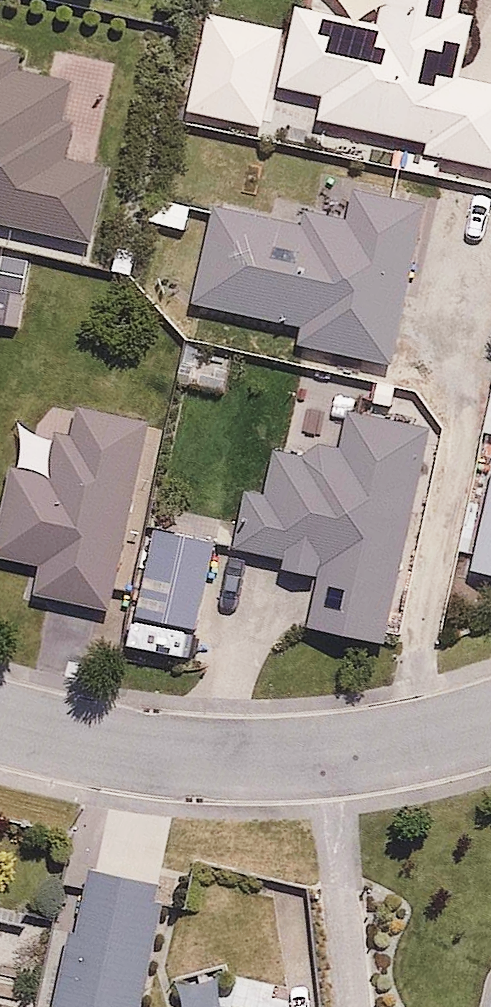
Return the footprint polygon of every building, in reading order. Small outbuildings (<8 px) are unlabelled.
[(467,75),(477,10),(464,8),(466,0),(388,0),(387,11),(316,0),(289,0),(277,79),(328,87),(323,120),(424,136),(422,152),(490,162),(490,79),(467,75)] [(0,44),(0,220),(95,242),(113,164),(56,150),(73,77),(25,66),(29,50),(0,44)] [(396,360),(426,214),(348,198),(343,224),(222,199),(201,302),(305,323),(301,341),(396,360)] [(75,402),(70,429),(57,427),(50,465),(10,457),(0,512),(0,553),(37,560),(33,586),(115,601),(149,416),(75,402)] [(319,430),(316,449),(274,441),(265,489),(249,486),(240,532),(289,541),(285,562),(319,568),(310,618),(385,632),(425,418),(353,405),(347,436),(319,430)] [(474,564),(490,567),(490,479),(474,564)] [(203,617),(216,539),(150,527),(137,606),(203,617)] [(95,864),(85,923),(65,920),(50,1006),(146,1006),(169,877),(95,864)] [(221,999),(220,1006),(266,1006),(221,999)]
